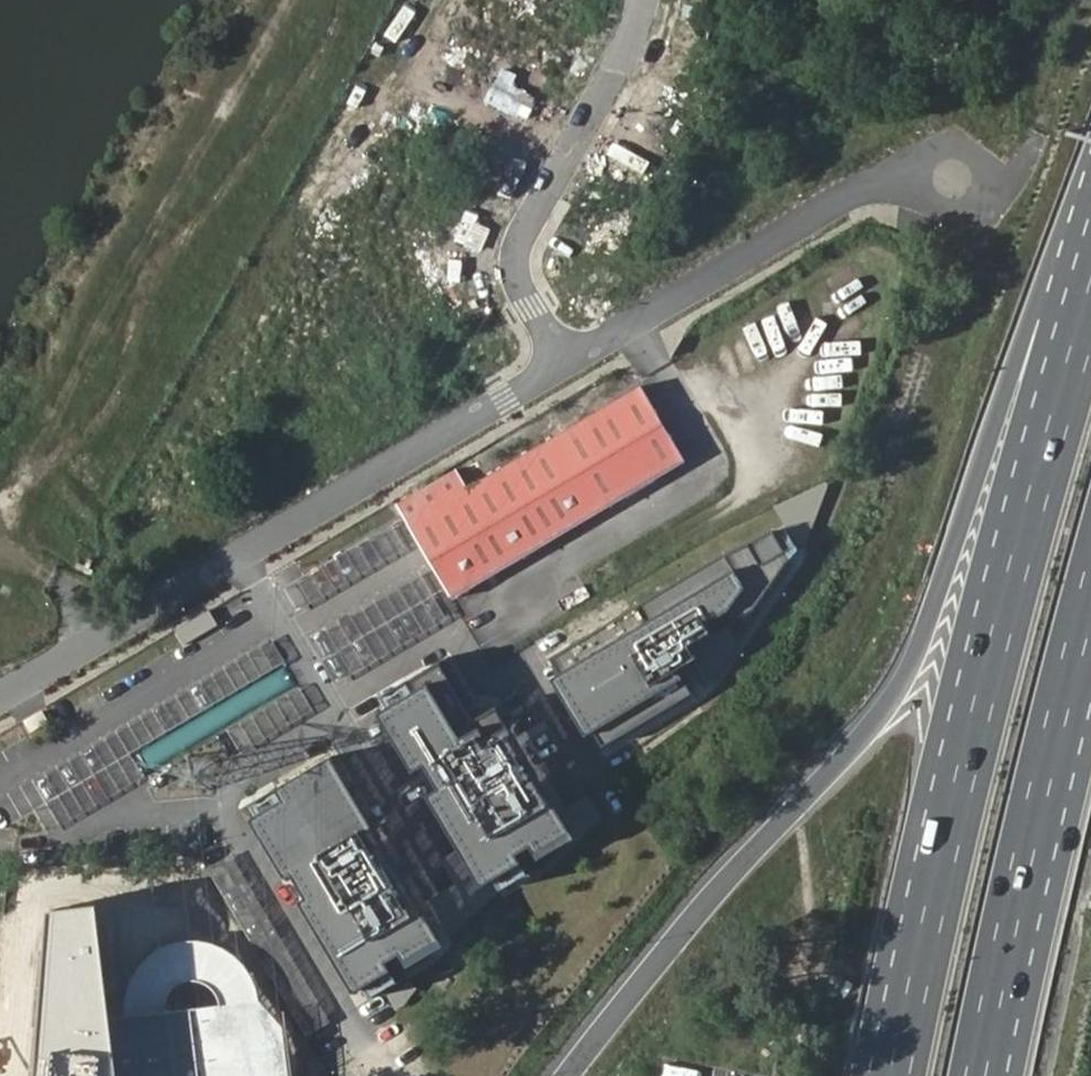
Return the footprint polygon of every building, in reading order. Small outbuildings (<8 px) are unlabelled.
[(457,469),(395,505),(449,597),(679,463),(638,392),(469,490),(457,469)] [(827,481),(779,507),(792,530),(723,556),(557,660),(566,676),(555,683),(585,736),(593,731),(603,748),(695,697),(682,674),(693,668),(703,686),(716,678),(739,642),(729,626),(753,611),(797,551),(807,545),(830,487),(827,481)] [(447,655),(375,697),(383,712),(374,717),(409,777),(423,769),(437,794),(425,801),(479,894),(576,838),(498,702),(480,712),(447,655)] [(441,949),(330,755),(268,790),(276,803),(243,822),(279,884),(288,878),(302,902),(294,907),(349,1002),(389,979),(384,969),(400,960),(405,970),(441,949)] [(47,910),(33,1075),(121,1075),(102,903),(47,910)]
